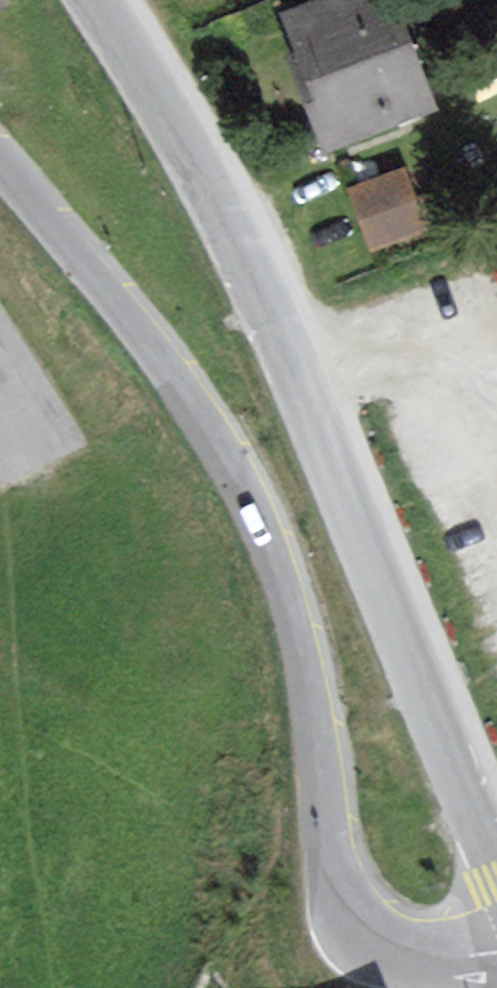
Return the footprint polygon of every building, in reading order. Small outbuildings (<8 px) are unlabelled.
[(396,0),(340,0),(290,18),(333,138),(433,103),(396,0)] [(415,231),(399,178),(356,191),(372,244),(415,231)]
